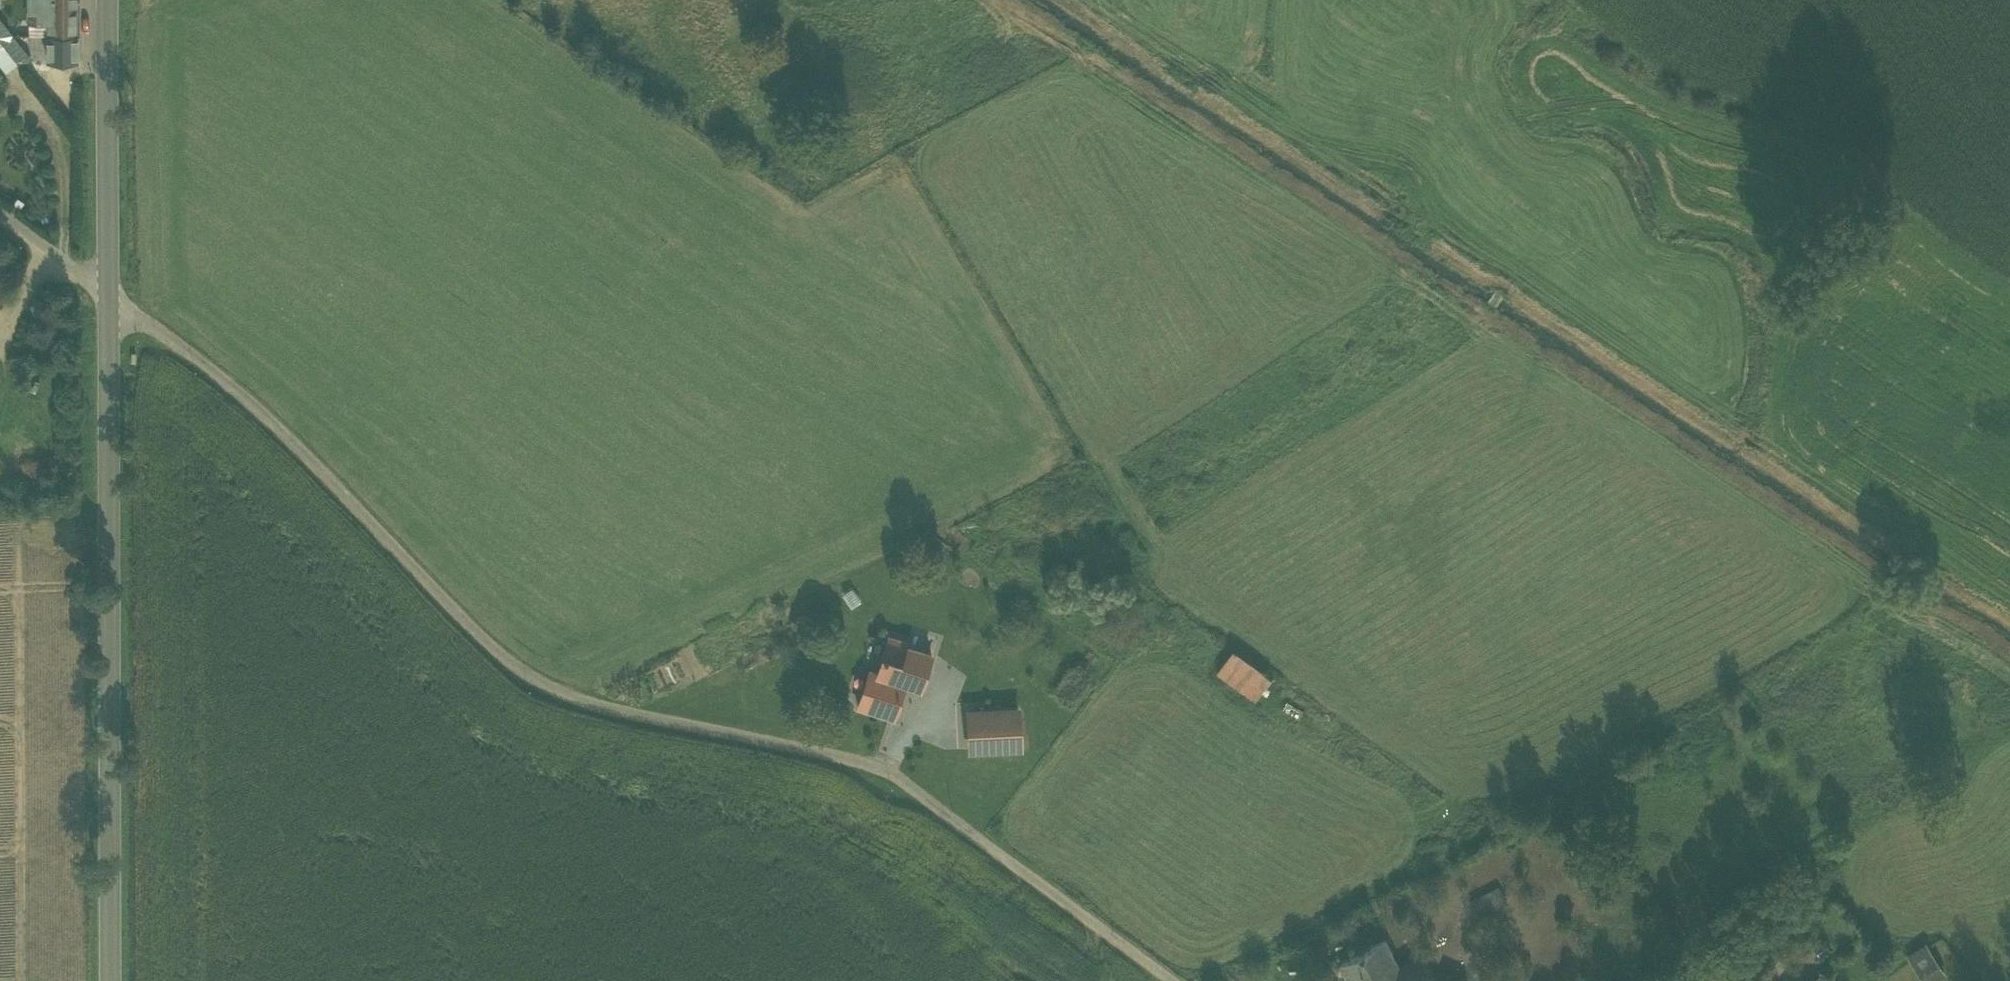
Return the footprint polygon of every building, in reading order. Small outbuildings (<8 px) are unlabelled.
[(47,19),(47,0),(29,0),(29,19),(47,19)] [(47,19),(47,34),(78,34),(78,0),(47,0),(47,19)] [(10,35),(0,23),(0,36),(10,35)] [(78,59),(78,34),(47,34),(47,54),(48,59),(78,59)] [(13,35),(10,35),(0,36),(0,39),(3,43),(16,60),(31,58),(13,35)] [(16,60),(3,43),(0,46),(0,64),(5,71),(17,61),(16,60)] [(889,636),(877,672),(869,670),(858,706),(893,718),(905,683),(920,688),(931,653),(911,646),(911,643),(889,636)] [(1273,677),(1235,649),(1217,673),(1255,701),(1273,677)] [(1018,708),(968,711),(970,750),(1020,748),(1018,708)] [(1464,905),(1472,920),(1507,901),(1499,886),(1464,905)] [(1424,953),(1401,967),(1386,939),(1341,964),(1350,980),(1440,980),(1424,953)] [(1917,957),(1932,979),(1951,965),(1935,943),(1917,957)] [(1827,980),(1837,980),(1826,969),(1821,974),(1827,980)]
